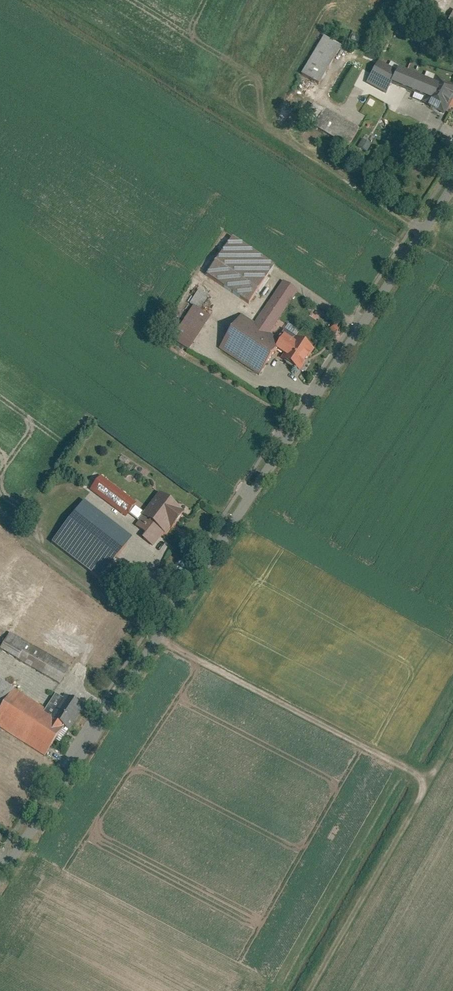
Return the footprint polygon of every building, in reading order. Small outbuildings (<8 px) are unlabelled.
[(323,86),(345,45),(325,35),(303,75),(323,86)] [(402,68),(350,74),(355,110),(406,104),(404,89),(402,68)] [(402,68),(404,89),(428,99),(435,83),(402,68)] [(449,114),(452,103),(452,83),(437,77),(435,83),(428,99),(426,105),(449,114)] [(363,131),(319,106),(309,123),(353,148),(363,131)] [(374,143),(365,138),(359,148),(369,153),(374,143)] [(236,239),(210,275),(251,304),(277,267),(236,239)] [(258,323),(272,333),(301,291),(287,281),(258,323)] [(204,313),(214,297),(202,289),(192,306),(204,313)] [(204,313),(192,306),(172,337),(194,351),(214,319),(204,313)] [(245,315),(222,348),(261,374),(284,341),(272,333),(258,323),(245,315)] [(303,371),(318,348),(300,336),(298,340),(290,335),(281,349),(288,354),(285,359),(303,371)] [(139,502),(103,475),(92,489),(129,516),(139,502)] [(186,508),(164,492),(147,516),(168,531),(170,533),(175,526),(177,527),(188,512),(185,510),(186,508)] [(137,538),(89,500),(57,541),(106,579),(137,538)] [(157,547),(168,531),(147,516),(140,526),(149,533),(145,539),(157,547)] [(13,632),(3,648),(63,683),(72,666),(13,632)] [(19,691),(0,678),(0,719),(19,691)] [(19,691),(0,719),(0,726),(46,756),(68,723),(58,716),(19,691)] [(73,726),(88,705),(72,695),(58,716),(68,723),(73,726)]
